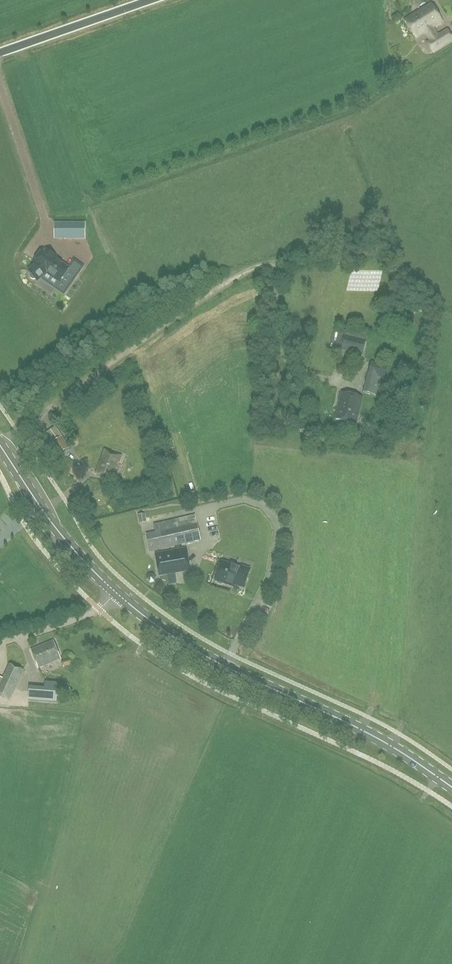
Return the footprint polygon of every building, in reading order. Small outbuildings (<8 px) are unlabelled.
[(435,27),(443,22),(431,3),(404,20),(416,39),(424,33),(428,40),(426,42),(433,54),(451,41),(451,37),(447,28),(439,33),(435,27)] [(54,223),(54,240),(85,240),(85,223),(54,223)] [(34,265),(27,270),(30,274),(29,275),(30,277),(30,278),(31,278),(32,279),(33,279),(34,279),(35,279),(37,282),(41,279),(53,288),(69,267),(56,258),(57,257),(46,249),(45,250),(43,249),(33,264),(34,265)] [(367,341),(345,335),(341,350),(363,355),(367,341)] [(369,372),(363,392),(377,396),(382,378),(384,378),(388,366),(372,362),(369,372)] [(336,419),(356,424),(362,398),(342,393),(336,419)] [(53,443),(62,437),(56,426),(45,433),(51,439),(53,443)] [(62,437),(53,443),(60,454),(70,448),(62,437)] [(119,463),(122,455),(105,449),(96,474),(113,480),(113,479),(112,479),(118,462),(119,463)] [(147,522),(146,516),(145,514),(138,515),(139,523),(147,522)] [(155,533),(146,535),(149,552),(201,540),(197,523),(155,533)] [(160,574),(189,568),(186,549),(156,554),(160,574)] [(222,562),(216,581),(217,581),(218,584),(222,585),(224,583),(231,586),(231,584),(244,588),(250,571),(222,562)] [(39,669),(61,659),(53,641),(31,650),(39,669)] [(23,671),(10,665),(0,687),(0,697),(9,701),(23,671)] [(44,688),(43,701),(57,702),(58,683),(45,682),(44,688)]
